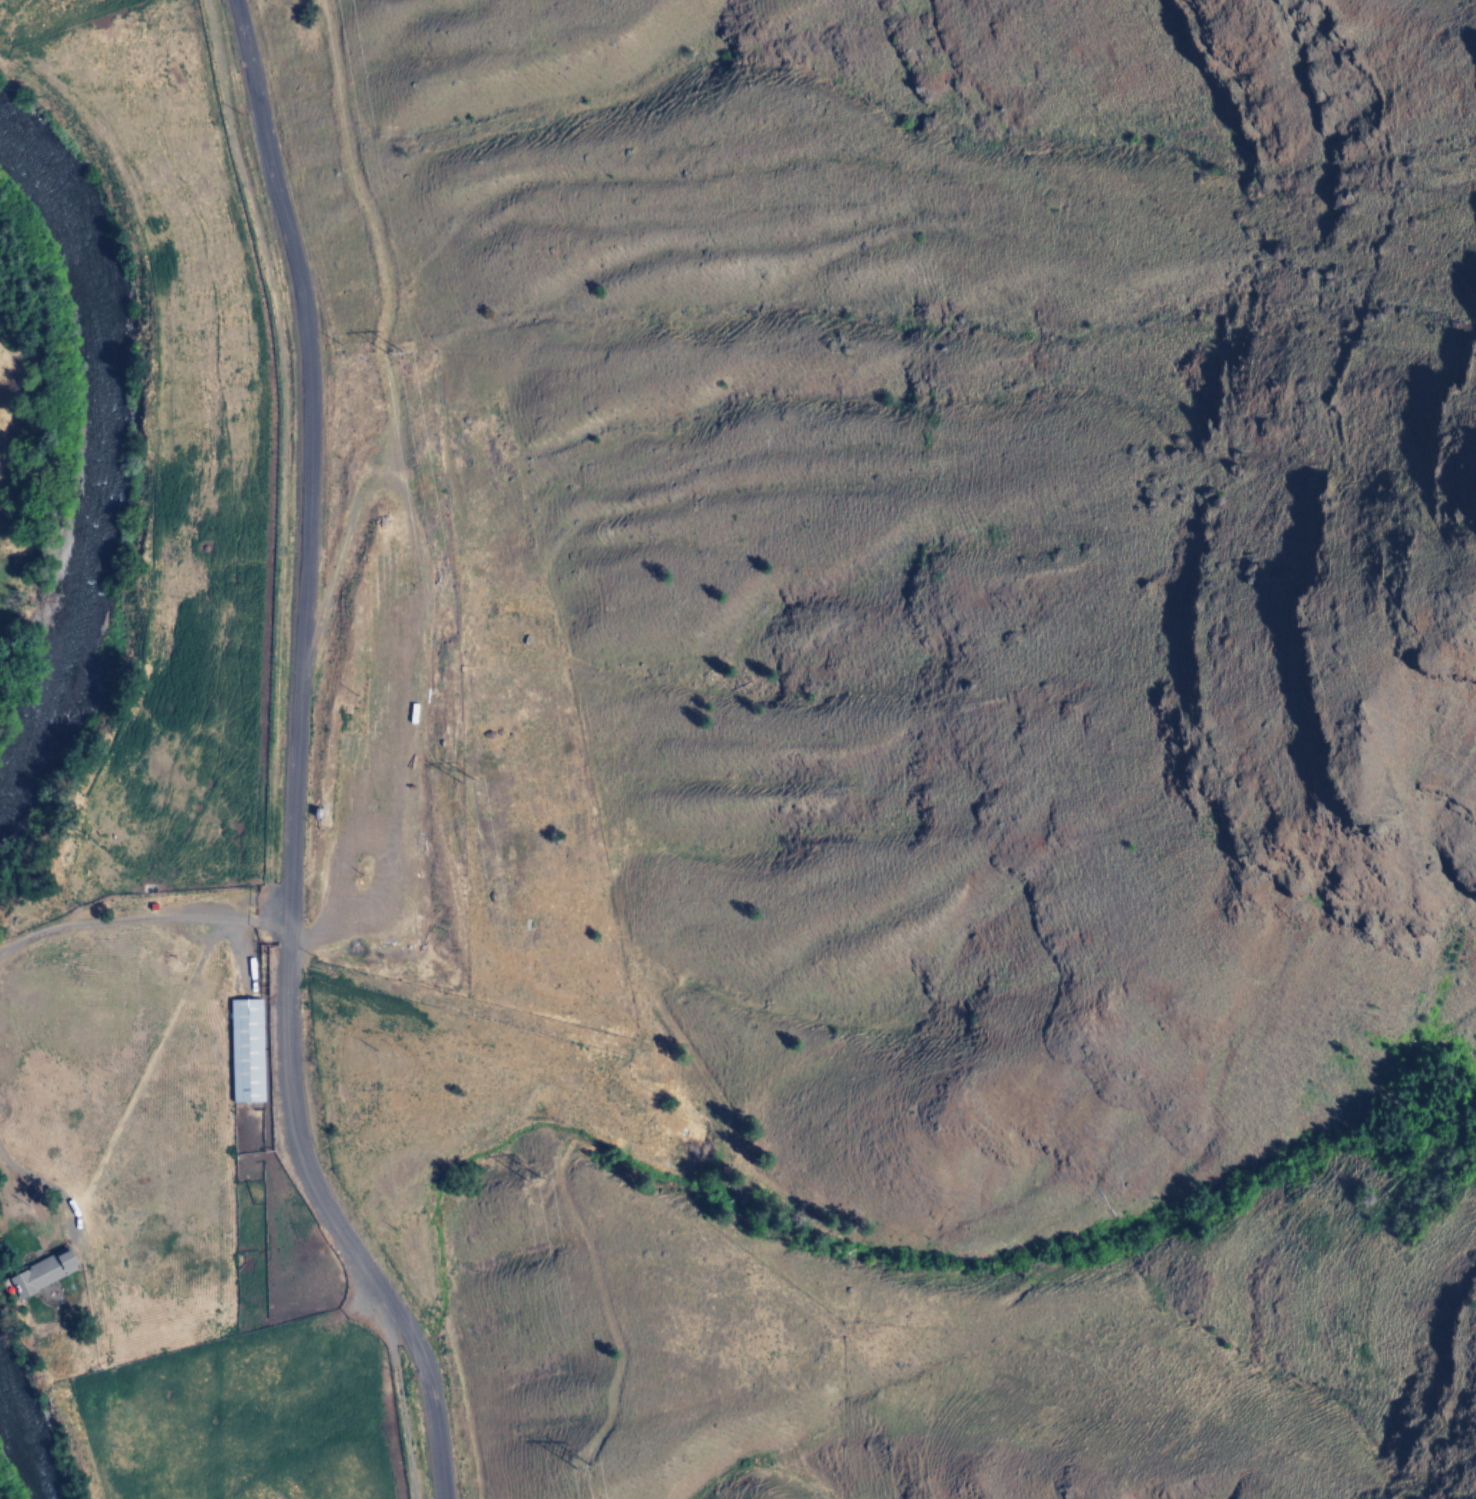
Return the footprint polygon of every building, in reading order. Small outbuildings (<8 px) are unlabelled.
[(231,999),(232,1103),(264,1102),(263,999),(231,999)] [(80,1273),(70,1249),(8,1275),(18,1298),(80,1273)]
